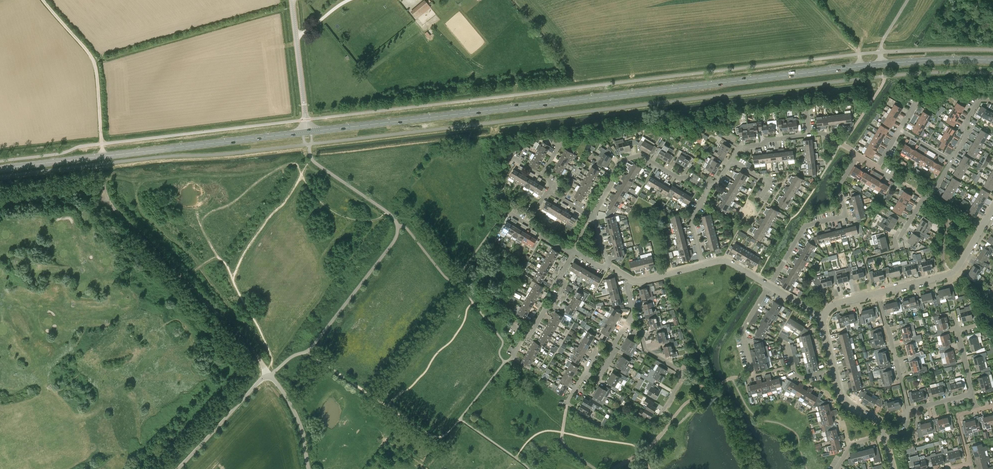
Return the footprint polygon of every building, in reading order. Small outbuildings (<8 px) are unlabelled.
[(417,8),(411,12),(416,19),(430,7),(425,1),(422,3),(425,7),(420,11),(417,8)] [(904,106),(896,102),(892,109),(899,114),(900,113),(904,106)] [(965,107),(957,103),(954,107),(962,112),(962,111),(965,107)] [(981,106),(977,114),(982,117),(986,109),(985,108),(981,106)] [(986,109),(982,117),(986,119),(991,112),(987,109),(988,107),(987,106),(985,108),(986,109)] [(964,114),(965,112),(962,111),(962,112),(954,107),(951,112),(959,117),(961,113),(964,114)] [(901,116),(902,114),(900,113),(899,114),(892,109),(889,114),(896,118),(899,114),(901,116)] [(932,113),(925,109),(923,112),(921,116),(920,116),(928,121),(931,116),(932,113)] [(956,121),(956,122),(958,124),(959,122),(957,120),(959,117),(951,112),(949,117),(956,121)] [(894,123),(893,124),(896,125),(897,123),(894,122),(896,118),(889,114),(886,118),(894,123)] [(920,116),(921,116),(918,114),(917,116),(920,117),(918,121),(925,126),(928,121),(920,116)] [(953,126),(956,122),(956,121),(949,117),(946,122),(953,126)] [(793,121),(787,122),(788,131),(797,130),(796,118),(793,118),(793,121)] [(883,123),(891,128),(893,124),(894,123),(886,118),(883,123)] [(788,131),(787,122),(785,122),(784,119),(778,120),(779,126),(782,126),(782,132),(788,131)] [(773,124),(767,124),(768,133),(774,133),(774,127),(777,127),(776,120),(773,121),(773,124)] [(915,126),(923,130),(925,126),(918,121),(915,125),(913,123),(912,125),(914,127),(915,126)] [(762,134),(768,133),(767,124),(761,125),(761,122),(758,122),(759,129),(762,128),(762,134)] [(757,132),(756,123),(747,124),(749,139),(755,138),(754,132),(757,132)] [(743,139),(749,139),(747,124),(741,125),(742,127),(738,128),(739,136),(742,135),(743,139)] [(888,129),(881,125),(878,130),(885,134),(886,133),(888,129)] [(925,133),(924,131),(923,130),(915,126),(914,127),(912,131),(920,135),(922,136),(923,136),(925,133)] [(956,131),(948,126),(945,131),(953,136),(954,135),(956,131)] [(885,134),(878,130),(876,129),(874,131),(876,132),(875,134),(883,139),(885,135),(887,137),(889,135),(886,133),(885,134)] [(989,134),(981,130),(979,133),(978,134),(986,139),(989,134)] [(953,136),(945,131),(943,136),(950,140),(953,137),(955,138),(956,136),(954,135),(953,136)] [(979,133),(976,132),(975,134),(976,135),(975,136),(977,137),(975,139),(983,144),(986,139),(978,134),(979,133)] [(880,144),(879,144),(882,146),(883,144),(880,143),(883,139),(875,134),(872,139),(880,144)] [(937,145),(945,150),(947,146),(948,145),(940,140),(935,138),(932,136),(930,138),(934,140),(939,143),(937,145)] [(950,140),(943,136),(940,140),(948,145),(947,146),(950,147),(951,146),(948,144),(950,140)] [(877,148),(879,144),(880,144),(872,139),(870,137),(867,142),(869,144),(877,148)] [(640,148),(644,150),(650,141),(646,138),(644,141),(641,140),(638,145),(640,147),(640,148)] [(626,150),(624,142),(623,139),(615,141),(615,144),(617,149),(620,149),(621,152),(626,150)] [(717,147),(720,148),(727,153),(730,148),(725,145),(727,142),(722,139),(717,147)] [(973,144),(980,148),(983,144),(975,139),(973,143),(971,141),(969,143),(972,145),(973,144)] [(629,141),(624,142),(626,150),(631,149),(630,146),(633,145),(632,140),(628,140),(629,141)] [(655,143),(650,141),(644,150),(649,153),(650,152),(652,154),(656,147),(654,145),(655,143)] [(538,150),(546,154),(548,150),(552,153),(554,149),(550,146),(542,142),(541,145),(539,144),(536,149),(538,150)] [(869,144),(867,142),(864,147),(867,148),(874,153),(875,152),(877,148),(869,144)] [(900,152),(905,155),(910,147),(905,144),(900,152)] [(970,148),(977,153),(980,148),(973,144),(972,145),(970,148)] [(658,156),(662,159),(669,148),(664,145),(661,149),(659,148),(655,153),(658,155),(658,156)] [(566,149),(565,149),(562,154),(570,159),(573,160),(574,159),(574,160),(577,155),(573,153),(575,151),(567,147),(566,149)] [(601,152),(598,156),(601,158),(608,162),(611,157),(608,156),(610,153),(606,151),(606,150),(601,147),(599,151),(601,152)] [(876,155),(878,153),(875,152),(874,153),(867,148),(864,147),(862,150),(862,152),(864,153),(872,158),(874,154),(876,155)] [(914,150),(915,150),(917,148),(915,147),(913,149),(910,147),(905,155),(910,158),(914,150)] [(674,150),(669,148),(662,159),(667,161),(670,162),(673,156),(671,155),(674,150)] [(724,157),(727,153),(720,148),(717,153),(715,151),(713,154),(718,157),(720,155),(724,157)] [(975,158),(977,153),(970,148),(967,153),(975,158)] [(546,154),(538,150),(535,155),(543,159),(546,154)] [(676,161),(681,164),(685,157),(681,154),(682,152),(679,150),(676,155),(679,157),(676,161)] [(914,150),(910,158),(915,160),(919,153),(915,150),(914,150)] [(926,153),(924,152),(923,155),(924,155),(919,163),(924,166),(928,158),(925,156),(926,153)] [(924,155),(923,155),(919,153),(915,160),(919,163),(924,155)] [(570,159),(562,154),(560,159),(567,164),(570,159)] [(687,154),(685,157),(681,164),(686,167),(689,162),(691,164),(694,159),(692,157),(687,154)] [(543,159),(535,155),(532,160),(540,164),(543,159)] [(972,160),(964,155),(962,159),(961,160),(969,165),(972,160)] [(713,160),(710,165),(717,169),(720,164),(716,161),(717,159),(712,156),(710,159),(713,160)] [(608,162),(601,158),(599,162),(598,162),(596,164),(602,167),(603,165),(606,166),(608,162)] [(933,161),(934,161),(935,159),(934,158),(932,160),(928,158),(924,166),(929,169),(933,161)] [(959,165),(966,169),(969,165),(961,160),(962,159),(959,158),(958,159),(961,161),(959,165)] [(567,164),(560,159),(557,164),(564,169),(567,164)] [(537,169),(540,164),(532,160),(529,165),(537,169)] [(933,161),(929,169),(933,171),(938,164),(934,161),(933,161)] [(644,169),(634,163),(633,166),(627,163),(626,165),(628,166),(639,173),(641,174),(644,169)] [(561,174),(564,169),(557,164),(554,169),(561,174)] [(593,164),(589,172),(597,176),(600,171),(594,168),(596,166),(593,164)] [(943,167),(938,164),(933,171),(938,174),(943,167)] [(715,174),(717,169),(710,165),(708,169),(705,168),(703,170),(708,174),(710,171),(715,174)] [(954,167),(953,169),(955,170),(956,169),(964,174),(966,169),(959,165),(956,168),(954,167)] [(628,173),(636,178),(639,173),(628,166),(627,169),(630,171),(628,173)] [(852,169),(850,172),(852,173),(851,175),(856,177),(860,170),(859,169),(855,167),(854,169),(852,169)] [(863,168),(861,167),(859,169),(860,170),(856,177),(860,180),(865,173),(861,170),(863,168)] [(509,177),(514,180),(519,172),(514,169),(509,177)] [(953,174),(961,179),(964,174),(956,169),(955,170),(953,174)] [(735,172),(734,175),(745,181),(748,176),(740,171),(738,174),(735,172)] [(519,183),(524,175),(519,172),(514,180),(519,183)] [(597,176),(589,172),(586,177),(594,181),(597,176)] [(869,175),(865,173),(860,180),(865,183),(870,175),(871,176),(872,173),(870,172),(869,175)] [(622,176),(633,183),(636,178),(628,173),(627,176),(624,174),(622,176)] [(524,186),(529,178),(524,175),(519,183),(524,186)] [(646,184),(651,187),(658,177),(655,175),(653,178),(651,177),(646,184)] [(656,190),(661,182),(658,181),(661,176),(659,175),(658,177),(651,187),(656,190)] [(734,182),(742,186),(745,181),(734,175),(732,177),(735,179),(734,182)] [(791,176),(790,178),(800,185),(804,180),(796,175),(794,178),(791,176)] [(874,178),(871,176),(870,175),(865,183),(870,186),(874,178)] [(622,183),(630,188),(633,183),(622,176),(621,179),(624,181),(622,183)] [(594,181),(586,177),(583,181),(591,186),(594,181)] [(960,182),(953,177),(950,181),(950,182),(957,187),(960,182)] [(529,189),(534,181),(529,178),(524,186),(523,189),(528,191),(529,189)] [(790,185),(798,190),(800,185),(790,178),(788,181),(791,183),(790,185)] [(879,181),(878,180),(874,178),(870,186),(874,188),(879,181)] [(881,179),(879,178),(878,180),(879,181),(874,188),(879,191),(884,183),(880,181),(881,179)] [(661,193),(667,182),(668,180),(666,179),(663,184),(661,182),(656,190),(661,193)] [(947,187),(955,191),(957,187),(950,182),(950,181),(948,180),(947,182),(949,183),(947,187)] [(534,192),(539,184),(534,181),(529,189),(534,192)] [(591,186),(583,181),(580,186),(588,191),(591,186)] [(992,187),(992,185),(986,181),(983,186),(991,190),(992,187)] [(667,182),(661,193),(666,196),(668,193),(671,188),(668,187),(670,184),(667,182)] [(728,185),(739,191),(742,186),(734,182),(733,184),(729,182),(728,185)] [(616,186),(627,192),(630,188),(622,183),(621,185),(618,184),(616,186)] [(888,186),(884,183),(879,191),(884,194),(888,186)] [(544,187),(539,184),(534,192),(542,196),(543,194),(541,192),(544,187)] [(668,193),(673,196),(679,185),(677,184),(675,187),(672,185),(671,188),(668,193)] [(678,199),(682,191),(680,190),(682,185),(680,184),(679,185),(673,196),(678,199)] [(728,191),(736,196),(739,191),(728,185),(727,187),(730,189),(728,191)] [(784,188),(795,195),(798,190),(790,185),(788,188),(785,186),(784,188)] [(588,191),(580,186),(577,191),(585,196),(588,191)] [(616,186),(615,189),(618,190),(617,193),(624,197),(627,192),(616,186)] [(944,192),(952,196),(955,191),(947,187),(945,191),(942,189),(941,191),(944,192)] [(683,202),(689,191),(690,189),(687,188),(685,193),(682,191),(678,199),(683,202)] [(784,195),(792,200),(795,195),(784,188),(782,191),(785,192),(784,195)] [(982,188),(979,193),(987,198),(989,193),(982,188)] [(582,201),(585,196),(577,191),(574,196),(582,201)] [(691,193),(689,191),(683,202),(688,205),(692,197),(690,196),(691,193)] [(722,194),(733,201),(736,196),(728,191),(727,194),(724,192),(722,194)] [(912,195),(904,191),(901,196),(909,200),(909,199),(912,195)] [(848,200),(849,203),(861,200),(860,194),(856,195),(856,192),(850,193),(852,199),(848,200)] [(941,196),(949,201),(952,196),(944,192),(941,196)] [(611,196),(621,202),(624,197),(617,193),(615,195),(612,193),(611,196)] [(979,193),(976,198),(984,202),(987,198),(979,193)] [(722,201),(730,206),(733,201),(722,194),(721,197),(724,199),(722,201)] [(778,198),(789,204),(792,200),(784,195),(783,197),(780,196),(778,198)] [(611,203),(619,207),(621,202),(611,196),(609,198),(612,200),(611,203)] [(911,203),(912,201),(909,199),(909,200),(901,196),(898,201),(906,205),(908,201),(911,203)] [(786,210),(789,204),(778,198),(777,200),(780,202),(778,205),(786,210)] [(984,203),(976,198),(973,203),(981,207),(983,203),(986,205),(987,203),(984,202),(984,203)] [(543,202),(540,207),(547,212),(552,204),(547,201),(545,203),(543,202)] [(727,211),(730,206),(722,201),(721,204),(720,203),(717,209),(723,212),(725,210),(727,211)] [(903,210),(903,211),(905,212),(906,210),(904,209),(906,205),(898,201),(896,205),(903,210)] [(609,208),(606,213),(614,214),(615,212),(619,207),(611,203),(609,205),(607,207),(609,208)] [(978,212),(978,213),(980,214),(981,212),(979,211),(981,207),(973,203),(971,207),(978,212)] [(552,204),(547,212),(552,215),(557,207),(552,204)] [(852,214),(864,211),(863,205),(854,208),(855,210),(851,211),(852,214)] [(893,210),(900,215),(903,211),(903,210),(896,205),(893,210)] [(557,207),(552,215),(557,217),(562,210),(557,207)] [(766,208),(765,211),(776,217),(779,212),(771,207),(769,210),(766,208)] [(968,212),(975,217),(978,213),(978,212),(971,207),(968,212)] [(562,210),(557,217),(562,220),(567,213),(562,210)] [(887,214),(889,215),(887,220),(895,224),(899,216),(889,210),(887,214)] [(765,217),(773,222),(776,217),(765,211),(763,213),(766,215),(765,217)] [(866,217),(864,211),(852,214),(853,217),(856,216),(858,222),(862,221),(861,218),(866,217)] [(567,213),(562,220),(567,223),(572,215),(567,213)] [(614,216),(614,214),(606,213),(607,218),(606,218),(606,221),(607,221),(608,224),(616,221),(615,216),(614,216)] [(699,220),(700,223),(712,220),(710,214),(702,216),(702,219),(699,220)] [(577,218),(572,215),(567,223),(575,228),(576,225),(574,224),(577,218)] [(759,220),(770,227),(773,222),(765,217),(764,220),(761,218),(759,220)] [(895,224),(887,220),(883,217),(879,226),(890,232),(892,228),(892,229),(895,224)] [(683,219),(671,222),(673,228),(681,226),(681,223),(684,222),(683,219)] [(919,224),(930,230),(931,225),(933,222),(927,219),(925,221),(922,219),(919,224)] [(770,227),(759,220),(759,221),(757,220),(756,222),(761,225),(759,227),(767,232),(770,227)] [(606,230),(618,227),(616,221),(608,224),(608,226),(605,227),(606,230)] [(507,232),(512,225),(507,222),(501,232),(506,235),(507,232)] [(852,223),(849,223),(852,236),(858,234),(856,225),(853,226),(852,223)] [(918,232),(924,236),(926,234),(930,230),(919,224),(917,228),(920,230),(918,233),(918,232)] [(512,235),(517,227),(512,225),(507,232),(512,235)] [(703,234),(715,231),(713,225),(705,228),(705,230),(702,231),(703,234)] [(838,226),(841,238),(847,237),(844,228),(842,229),(841,226),(838,226)] [(516,241),(522,230),(517,227),(512,235),(511,238),(516,241)] [(753,230),(764,237),(767,232),(759,227),(758,229),(755,228),(753,230)] [(827,229),(830,241),(836,240),(833,231),(831,232),(830,228),(827,229)] [(522,241),(527,233),(522,230),(516,241),(521,243),(522,241)] [(686,230),(674,233),(675,239),(684,237),(683,234),(687,233),(686,230)] [(761,242),(764,237),(753,230),(752,233),(755,234),(753,237),(761,242)] [(609,241),(621,238),(619,232),(611,235),(611,237),(608,238),(609,241)] [(886,241),(884,232),(877,234),(874,235),(875,239),(876,239),(878,244),(886,241)] [(925,237),(924,236),(918,232),(916,235),(913,233),(910,238),(918,242),(920,238),(923,240),(925,237)] [(527,233),(522,241),(527,244),(531,236),(527,233)] [(817,236),(812,238),(816,244),(819,243),(819,244),(825,243),(822,234),(820,235),(819,234),(816,235),(817,236)] [(537,239),(531,236),(527,244),(532,247),(531,248),(534,250),(536,246),(533,244),(537,239)] [(705,245),(718,242),(716,236),(707,239),(708,241),(705,242),(705,245)] [(807,244),(805,247),(813,251),(816,246),(815,246),(816,244),(812,238),(809,242),(808,241),(806,244),(807,244)] [(915,246),(918,242),(910,238),(907,242),(908,243),(909,246),(909,247),(915,250),(917,247),(915,246)] [(689,241),(677,244),(678,250),(687,248),(686,245),(690,244),(689,241)] [(889,250),(888,247),(886,241),(878,244),(879,249),(874,250),(875,254),(881,252),(889,250)] [(719,248),(718,242),(705,245),(706,248),(710,247),(710,250),(719,248)] [(611,252),(624,249),(622,243),(613,246),(614,248),(611,249),(611,252)] [(733,252),(736,254),(740,246),(735,243),(733,247),(731,249),(729,254),(732,255),(733,252)] [(984,247),(980,253),(989,257),(992,252),(992,253),(992,248),(989,246),(987,245),(985,248),(984,247)] [(739,260),(745,249),(740,246),(736,254),(738,255),(736,258),(739,260)] [(799,246),(797,249),(799,250),(810,256),(813,251),(805,247),(804,249),(799,246)] [(551,248),(548,253),(556,258),(559,253),(551,248)] [(625,255),(624,249),(611,252),(612,255),(616,254),(616,257),(616,260),(623,258),(622,255),(625,255)] [(746,260),(750,252),(745,249),(739,260),(741,261),(743,258),(746,260)] [(799,257),(807,261),(810,256),(799,250),(798,252),(801,254),(799,257)] [(693,255),(692,252),(680,255),(681,261),(690,259),(689,256),(693,255)] [(749,266),(755,255),(750,252),(746,260),(748,261),(746,264),(749,266)] [(556,258),(548,253),(545,258),(553,263),(556,258)] [(651,265),(654,265),(651,253),(646,254),(646,257),(649,269),(652,269),(651,265)] [(985,263),(989,257),(980,253),(977,258),(975,261),(987,268),(989,265),(985,263)] [(928,270),(926,261),(925,258),(921,259),(920,254),(916,255),(917,259),(917,262),(919,268),(922,267),(923,271),(928,270)] [(760,258),(755,255),(749,266),(751,267),(753,264),(756,266),(760,258)] [(649,269),(646,257),(641,259),(643,267),(646,267),(647,270),(649,269)] [(793,260),(804,266),(807,261),(799,257),(798,259),(795,257),(793,260)] [(553,263),(545,258),(542,263),(550,268),(553,263)] [(931,260),(926,261),(928,270),(933,268),(933,267),(936,266),(933,258),(930,258),(931,260)] [(919,268),(917,262),(917,259),(914,260),(909,261),(909,264),(910,265),(912,274),(917,273),(916,269),(919,268)] [(636,273),(638,272),(635,260),(629,262),(632,270),(635,270),(636,273)] [(794,266),(801,271),(804,266),(793,260),(792,262),(795,264),(794,266)] [(912,274),(910,265),(909,264),(907,264),(906,261),(900,262),(901,264),(901,266),(902,270),(903,272),(906,271),(907,275),(912,274)] [(571,271),(574,272),(579,263),(578,262),(577,264),(574,262),(568,271),(566,270),(564,275),(567,277),(569,272),(570,273),(571,271)] [(972,265),(974,266),(971,270),(978,275),(981,270),(983,268),(974,262),(972,265)] [(540,268),(547,272),(550,268),(542,263),(540,268)] [(581,264),(579,263),(574,272),(577,274),(575,276),(577,277),(583,267),(580,266),(581,264)] [(845,269),(840,270),(843,282),(848,281),(848,280),(850,278),(851,277),(847,263),(844,264),(845,269)] [(854,279),(859,278),(857,269),(856,266),(852,268),(851,267),(850,267),(849,263),(847,264),(847,263),(851,277),(852,277),(854,278),(854,279)] [(893,266),(893,267),(896,276),(901,275),(900,271),(902,270),(901,266),(901,264),(893,266)] [(788,270),(798,276),(801,271),(794,266),(792,269),(789,267),(788,270)] [(862,268),(857,269),(859,278),(864,277),(863,269),(865,269),(865,266),(862,266),(862,268)] [(586,269),(583,267),(577,277),(579,278),(581,276),(583,278),(589,268),(587,267),(586,269)] [(890,274),(890,277),(896,276),(893,267),(888,269),(888,267),(885,268),(887,275),(890,274)] [(537,273),(544,277),(547,272),(540,268),(537,273)] [(585,281),(587,282),(592,273),(589,271),(590,269),(589,268),(583,278),(586,279),(585,281)] [(885,279),(884,277),(887,275),(885,268),(882,269),(882,270),(877,271),(880,280),(885,279)] [(788,276),(796,281),(798,276),(788,270),(786,272),(789,274),(788,276)] [(835,271),(835,270),(832,271),(835,282),(836,281),(838,283),(843,282),(840,270),(835,271)] [(978,275),(971,270),(969,275),(967,274),(965,278),(969,280),(970,279),(975,282),(976,279),(978,280),(980,276),(978,275)] [(828,272),(828,274),(824,275),(827,286),(833,285),(832,284),(834,282),(835,282),(832,271),(828,272)] [(874,281),(880,280),(877,271),(872,273),(872,271),(869,272),(871,278),(873,278),(874,281)] [(549,287),(551,285),(543,280),(544,277),(537,273),(534,278),(547,285),(549,287)] [(592,273),(587,282),(589,283),(590,281),(592,283),(598,274),(596,273),(595,274),(592,273)] [(600,275),(598,274),(592,283),(595,285),(594,287),(596,288),(602,278),(599,277),(600,275)] [(827,286),(824,275),(815,277),(814,274),(811,278),(815,285),(819,283),(821,283),(822,287),(827,286)] [(782,279),(793,286),(796,281),(788,276),(786,279),(783,277),(782,279)] [(604,280),(605,282),(605,285),(608,284),(618,282),(617,280),(615,280),(615,277),(604,280)] [(790,291),(793,286),(782,279),(780,282),(783,284),(782,286),(790,291)] [(536,282),(533,288),(540,292),(543,287),(536,282)] [(606,288),(607,290),(617,287),(616,284),(618,284),(618,282),(608,284),(608,287),(606,288)] [(653,286),(652,283),(644,285),(644,288),(639,289),(640,292),(638,293),(639,295),(652,291),(651,287),(653,286)] [(540,292),(533,288),(530,292),(537,297),(540,292)] [(955,299),(953,291),(950,292),(949,288),(943,289),(946,298),(947,298),(948,299),(949,300),(952,299),(952,300),(955,299)] [(577,291),(574,296),(582,301),(584,302),(589,294),(579,289),(577,291)] [(946,298),(943,289),(937,291),(938,295),(936,296),(936,299),(938,305),(938,307),(941,306),(941,303),(946,301),(946,298)] [(653,296),(652,291),(639,295),(639,297),(641,296),(642,299),(647,298),(647,300),(653,299),(656,298),(655,296),(653,296)] [(527,297),(535,302),(537,297),(530,292),(527,297)] [(609,298),(609,301),(620,298),(619,295),(621,294),(620,292),(610,295),(611,298),(609,298)] [(931,292),(926,294),(928,303),(933,301),(934,306),(938,305),(936,299),(933,300),(931,292)] [(923,304),(928,303),(926,294),(920,295),(922,303),(919,303),(921,310),(924,309),(923,304)] [(582,301),(574,296),(571,301),(579,306),(582,301)] [(524,302),(532,307),(535,302),(527,297),(524,302)] [(908,298),(910,307),(911,309),(920,307),(918,302),(915,302),(914,297),(908,298)] [(904,305),(901,306),(902,311),(908,310),(907,308),(910,307),(908,298),(902,300),(904,305)] [(642,308),(642,310),(652,307),(651,302),(654,302),(653,299),(647,300),(642,302),(643,304),(644,307),(642,308)] [(568,306),(576,310),(579,306),(571,301),(568,306)] [(775,301),(772,306),(779,311),(782,306),(775,301)] [(897,301),(891,303),(893,311),(896,310),(897,313),(902,311),(901,306),(898,307),(897,301)] [(532,307),(524,302),(521,307),(529,312),(532,307)] [(890,312),(893,311),(891,303),(885,304),(886,310),(884,310),(885,316),(890,314),(890,312)] [(964,307),(965,312),(967,320),(973,319),(971,311),(974,311),(972,304),(969,305),(969,306),(964,307)] [(569,316),(571,318),(576,310),(568,306),(567,305),(566,305),(565,308),(566,309),(565,311),(570,314),(569,316)] [(769,311),(777,315),(779,311),(772,306),(769,311)] [(516,311),(517,311),(515,314),(523,319),(525,316),(526,317),(529,312),(521,307),(521,308),(519,307),(516,311)] [(612,307),(609,312),(611,314),(620,319),(621,317),(620,316),(622,312),(627,312),(628,309),(615,308),(615,309),(612,307)] [(651,313),(651,315),(657,314),(660,313),(659,310),(656,311),(656,309),(653,310),(652,307),(642,310),(643,312),(645,311),(646,314),(651,313)] [(873,308),(867,310),(869,317),(870,321),(876,320),(875,318),(878,318),(876,312),(874,313),(873,308)] [(962,322),(967,320),(965,312),(960,313),(959,308),(956,309),(957,315),(960,314),(962,322)] [(777,315),(769,311),(768,310),(765,315),(766,315),(774,320),(775,321),(776,321),(779,317),(777,315)] [(866,318),(869,317),(867,310),(861,311),(862,315),(859,316),(861,323),(867,322),(866,318)] [(852,312),(853,314),(848,315),(850,323),(855,321),(856,323),(859,322),(856,311),(852,312)] [(564,314),(563,316),(555,312),(552,317),(560,322),(562,323),(565,318),(567,319),(569,316),(564,314)] [(619,321),(620,319),(611,314),(610,316),(608,315),(607,317),(616,323),(618,320),(619,321)] [(660,316),(658,316),(657,314),(651,315),(652,318),(649,319),(649,322),(647,322),(648,324),(661,321),(660,316)] [(775,321),(774,320),(766,315),(765,315),(762,319),(771,325),(773,325),(775,321)] [(850,323),(848,315),(842,316),(843,320),(840,321),(841,327),(844,326),(844,324),(846,324),(848,330),(851,330),(850,323)] [(939,315),(933,317),(934,320),(935,320),(936,325),(939,324),(947,322),(946,316),(939,318),(939,315)] [(549,322),(557,326),(560,322),(552,317),(549,322)] [(616,326),(614,326),(616,323),(607,317),(605,319),(607,320),(606,323),(615,328),(616,326)] [(790,318),(785,325),(790,328),(794,321),(790,318)] [(759,324),(761,325),(768,329),(771,325),(762,319),(759,324)] [(794,321),(790,328),(795,331),(799,324),(794,321)] [(546,327),(554,331),(557,326),(549,322),(546,327)] [(604,322),(602,324),(601,326),(611,332),(612,329),(614,330),(615,328),(606,323),(604,322)] [(901,328),(902,333),(914,330),(912,322),(906,323),(907,326),(901,328)] [(942,329),(949,327),(947,322),(939,324),(936,325),(937,330),(936,330),(937,333),(941,332),(942,332),(943,332),(942,329)] [(799,324),(795,331),(800,335),(807,330),(803,327),(804,327),(799,324)] [(768,329),(761,325),(758,329),(766,334),(768,329)] [(600,328),(602,330),(600,332),(609,337),(610,336),(609,335),(611,332),(601,326),(600,328)] [(669,327),(670,326),(661,329),(662,331),(657,333),(657,335),(655,336),(656,338),(666,335),(666,332),(671,331),(669,327)] [(554,331),(546,327),(543,332),(551,336),(554,331)] [(756,335),(754,339),(759,339),(762,340),(766,334),(758,329),(755,334),(756,335)] [(877,332),(876,329),(870,331),(872,336),(873,336),(874,339),(882,337),(881,331),(877,332)] [(586,333),(585,336),(594,341),(595,339),(593,338),(595,335),(586,330),(584,332),(586,333)] [(807,330),(800,335),(801,336),(799,338),(800,342),(802,341),(811,339),(809,334),(807,330)] [(916,335),(914,330),(902,333),(903,339),(910,337),(911,340),(919,338),(918,335),(916,335)] [(540,337),(548,341),(551,336),(543,332),(540,337)] [(608,339),(609,337),(600,332),(599,335),(597,334),(596,336),(605,341),(607,338),(608,339)] [(836,338),(837,341),(849,338),(847,332),(839,334),(839,337),(836,338)] [(941,332),(937,333),(935,334),(936,337),(940,336),(941,341),(950,339),(948,333),(946,334),(945,333),(943,333),(942,332),(941,332)] [(972,334),(973,338),(968,339),(970,345),(979,343),(982,342),(980,336),(981,336),(980,333),(972,334)] [(593,343),(594,341),(585,336),(583,338),(581,337),(580,339),(590,345),(591,342),(593,343)] [(545,346),(548,341),(540,337),(537,342),(545,346)] [(627,337),(624,342),(632,347),(635,349),(638,344),(640,341),(634,338),(633,341),(627,337)] [(884,343),(882,337),(874,339),(875,343),(873,343),(875,348),(881,347),(880,344),(884,343)] [(905,345),(906,350),(915,348),(913,342),(919,341),(919,338),(911,340),(911,343),(905,345)] [(588,348),(590,345),(580,339),(579,341),(581,342),(579,345),(588,350),(589,349),(588,348)] [(762,340),(759,339),(754,339),(755,343),(754,343),(755,349),(764,346),(762,340)] [(941,341),(937,342),(939,347),(939,350),(945,349),(944,346),(951,344),(950,339),(941,341)] [(534,341),(531,346),(539,351),(542,346),(534,341)] [(677,341),(674,342),(674,341),(668,343),(669,345),(663,347),(664,350),(662,350),(663,352),(673,349),(672,346),(675,346),(678,345),(677,341)] [(635,349),(632,347),(624,342),(621,347),(627,350),(626,353),(631,356),(633,353),(633,354),(636,349),(635,349)] [(840,352),(852,349),(850,343),(842,346),(842,348),(839,349),(840,352)] [(984,347),(980,348),(979,343),(970,345),(971,351),(976,350),(977,353),(985,351),(984,347)] [(587,352),(588,350),(579,345),(578,348),(576,346),(575,349),(584,354),(586,351),(587,352)] [(539,351),(531,346),(528,351),(536,356),(539,351)] [(767,346),(764,346),(755,349),(757,354),(768,351),(767,346)] [(873,350),(876,359),(887,356),(886,350),(882,351),(881,348),(875,350),(873,350)] [(916,353),(915,348),(906,350),(908,355),(908,356),(908,357),(908,358),(908,359),(915,356),(921,355),(920,352),(916,353)] [(582,357),(584,354),(575,349),(572,353),(574,354),(583,360),(584,358),(582,357)] [(674,352),(673,349),(663,352),(663,354),(665,353),(666,356),(671,355),(672,358),(678,356),(677,352),(674,352)] [(943,358),(945,358),(954,355),(953,350),(946,352),(945,349),(939,350),(942,359),(943,358)] [(536,356),(528,351),(525,356),(533,361),(536,356)] [(768,351),(757,354),(758,359),(766,357),(770,356),(768,351)] [(977,355),(978,357),(973,358),(975,364),(984,362),(986,361),(985,356),(987,356),(986,352),(977,355)] [(582,361),(583,360),(574,354),(572,357),(570,356),(569,358),(578,364),(580,360),(582,361)] [(842,363),(855,360),(853,354),(844,357),(845,359),(842,360),(842,363)] [(921,355),(915,356),(916,359),(909,361),(910,366),(919,364),(922,363),(920,358),(926,357),(925,354),(921,355)] [(949,365),(949,362),(955,361),(954,355),(945,358),(943,358),(945,363),(943,364),(944,367),(949,365)] [(530,365),(533,361),(525,356),(522,361),(527,364),(525,367),(530,369),(531,366),(530,365)] [(622,356),(619,361),(627,366),(630,361),(633,363),(635,360),(629,357),(628,359),(622,356)] [(889,362),(887,356),(876,359),(876,360),(876,359),(877,364),(879,365),(880,368),(885,366),(885,363),(889,362)] [(655,371),(663,376),(667,370),(665,365),(657,360),(655,363),(659,365),(655,371)] [(818,366),(816,360),(808,362),(810,371),(813,370),(817,369),(817,366),(818,366)] [(570,365),(568,367),(577,373),(578,371),(577,370),(579,367),(569,361),(568,364),(570,365)] [(627,366),(619,361),(616,365),(622,369),(621,372),(627,375),(631,368),(627,366)] [(989,367),(986,368),(984,362),(975,364),(976,370),(981,369),(982,372),(990,370),(989,367)] [(919,364),(910,366),(912,372),(918,370),(919,373),(927,371),(926,367),(924,366),(923,366),(922,363),(919,364)] [(845,374),(857,371),(856,365),(847,368),(848,370),(845,371),(845,374)] [(576,375),(577,373),(568,367),(567,370),(565,369),(563,371),(573,376),(575,374),(576,375)] [(892,376),(891,370),(887,371),(886,368),(873,371),(874,375),(880,374),(881,378),(892,376)] [(640,376),(650,382),(653,384),(656,379),(660,381),(663,376),(655,371),(653,370),(651,369),(648,374),(649,375),(647,377),(642,373),(640,376)] [(564,374),(563,377),(572,382),(573,380),(571,379),(573,376),(563,371),(562,373),(564,374)] [(978,377),(980,384),(990,381),(988,375),(990,374),(990,371),(984,372),(985,376),(978,377)] [(612,372),(609,377),(620,384),(620,383),(621,384),(623,379),(626,380),(627,378),(620,373),(618,376),(612,372)] [(771,376),(770,373),(767,374),(772,391),(777,390),(776,387),(774,379),(771,380),(771,376)] [(761,379),(760,376),(758,377),(762,394),(767,393),(764,382),(762,382),(761,379)] [(894,382),(892,376),(881,378),(883,384),(884,384),(885,387),(890,386),(890,383),(894,382)] [(559,378),(558,380),(567,386),(569,383),(571,384),(572,382),(563,377),(561,379),(559,378)] [(616,391),(620,384),(609,377),(606,382),(613,385),(611,388),(616,391)] [(848,385),(860,382),(859,377),(850,379),(851,381),(847,382),(848,385)] [(955,378),(955,382),(958,390),(963,388),(962,384),(965,384),(964,378),(961,379),(960,377),(955,378)] [(779,378),(774,379),(776,387),(781,386),(781,387),(783,388),(788,380),(786,379),(784,382),(783,381),(780,382),(779,378)] [(559,383),(557,386),(566,391),(567,390),(566,389),(567,386),(558,380),(557,382),(559,383)] [(788,380),(783,388),(786,390),(785,391),(790,394),(796,384),(791,381),(791,382),(788,380)] [(938,383),(939,386),(936,387),(938,395),(944,393),(943,389),(946,389),(944,383),(943,383),(943,381),(938,383)] [(990,381),(980,384),(982,390),(988,388),(989,392),(992,390),(992,387),(990,381)] [(655,385),(653,384),(650,382),(646,388),(649,390),(647,393),(656,398),(660,392),(653,388),(655,385)] [(790,394),(792,391),(796,394),(802,384),(800,382),(798,385),(796,384),(790,394)] [(862,388),(860,382),(848,385),(849,388),(852,387),(853,390),(862,388)] [(952,391),(958,390),(955,382),(950,383),(950,382),(947,382),(948,388),(951,387),(952,391)] [(933,396),(938,395),(936,387),(935,383),(930,385),(930,387),(927,387),(929,393),(932,392),(933,396)] [(565,393),(566,391),(557,386),(554,384),(551,389),(562,395),(564,392),(565,393)] [(752,394),(757,392),(755,384),(750,385),(750,386),(747,386),(747,387),(748,393),(749,395),(752,395),(752,394)] [(802,384),(796,394),(800,396),(804,389),(802,388),(804,385),(802,384)] [(596,390),(604,395),(605,393),(608,394),(609,394),(610,392),(611,390),(606,386),(604,389),(598,386),(596,390)] [(804,389),(800,396),(804,399),(810,389),(808,387),(806,390),(804,389)] [(919,389),(920,391),(917,392),(919,400),(925,398),(924,394),(927,394),(925,388),(919,389)] [(803,402),(807,404),(813,394),(811,393),(812,390),(810,389),(804,399),(803,402)] [(597,402),(598,402),(603,405),(608,397),(604,395),(596,390),(593,395),(599,399),(597,402)] [(862,400),(867,404),(871,397),(868,395),(869,393),(864,390),(861,395),(864,397),(862,400)] [(913,401),(919,400),(917,392),(911,393),(911,392),(908,392),(909,398),(912,397),(913,401)] [(817,397),(813,394),(807,404),(811,407),(812,405),(815,407),(817,406),(818,406),(817,403),(820,399),(817,397)] [(876,400),(871,397),(867,404),(872,407),(874,403),(877,405),(881,407),(882,404),(882,398),(881,398),(880,399),(877,398),(876,400)] [(899,400),(893,401),(895,409),(901,408),(900,404),(903,403),(901,397),(898,398),(899,400)] [(593,410),(598,402),(597,402),(592,399),(591,398),(589,400),(585,398),(582,403),(590,408),(593,410)] [(647,405),(645,408),(653,413),(656,408),(651,404),(652,402),(646,398),(643,403),(647,405)] [(818,406),(817,406),(818,411),(830,408),(828,403),(824,404),(824,401),(820,399),(817,403),(818,406)] [(889,411),(895,409),(893,401),(887,403),(887,401),(884,402),(885,408),(888,407),(889,411)] [(588,411),(590,408),(582,403),(579,408),(585,412),(583,414),(588,417),(591,413),(588,411)] [(650,418),(653,413),(645,408),(644,411),(641,409),(638,414),(643,417),(645,415),(650,418)] [(837,412),(834,412),(820,416),(821,421),(832,418),(831,416),(838,414),(837,412)] [(991,428),(990,424),(988,416),(983,417),(984,421),(981,422),(983,429),(986,428),(986,429),(991,428)] [(948,417),(943,418),(945,427),(945,429),(946,430),(953,428),(951,420),(948,421),(948,417)] [(833,420),(832,418),(821,421),(822,426),(821,426),(822,429),(836,425),(836,422),(834,423),(834,420),(833,420)] [(940,430),(945,429),(945,427),(943,418),(938,420),(939,423),(936,424),(938,431),(940,430)] [(975,419),(970,421),(972,429),(977,428),(977,430),(980,429),(978,422),(976,423),(975,419)] [(967,430),(972,429),(970,421),(965,422),(966,426),(963,426),(965,433),(968,432),(967,430)] [(930,422),(925,423),(928,434),(933,433),(933,432),(936,431),(934,425),(931,425),(930,422)] [(923,436),(923,435),(928,434),(925,423),(920,424),(921,428),(916,429),(918,437),(923,436)] [(825,431),(826,436),(837,433),(836,431),(837,431),(837,428),(836,425),(822,429),(823,432),(825,431)] [(844,437),(830,440),(831,445),(839,443),(839,441),(844,439),(844,437)] [(839,443),(831,445),(827,446),(829,451),(830,451),(831,454),(838,452),(837,449),(841,448),(839,443)] [(971,450),(972,452),(986,448),(986,446),(982,447),(981,443),(972,446),(973,449),(971,450)] [(959,450),(953,451),(955,459),(961,458),(960,454),(963,453),(961,447),(958,448),(959,450)] [(873,448),(867,449),(869,457),(873,456),(873,459),(874,459),(875,462),(881,461),(880,457),(879,457),(877,449),(874,450),(873,448)] [(939,455),(936,455),(938,464),(944,462),(943,458),(946,458),(944,449),(943,448),(941,449),(942,452),(939,453),(939,455)] [(950,461),(955,459),(953,451),(953,450),(947,451),(946,448),(944,449),(946,458),(949,457),(950,461)] [(987,453),(987,450),(986,448),(972,452),(973,454),(974,453),(975,456),(984,454),(987,453)] [(864,462),(861,451),(856,452),(858,460),(861,459),(862,463),(864,462)] [(854,461),(858,460),(856,452),(850,454),(851,458),(848,459),(849,465),(855,464),(854,461)] [(933,465),(938,464),(936,455),(935,453),(930,454),(930,455),(927,456),(929,462),(932,461),(933,465)] [(919,458),(919,460),(921,468),(927,467),(926,463),(929,462),(927,456),(924,457),(924,456),(923,456),(919,457),(919,458)] [(976,464),(977,467),(987,464),(986,461),(990,460),(989,458),(975,462),(975,464),(976,464)] [(921,468),(919,460),(914,461),(913,460),(910,461),(912,466),(915,466),(915,468),(918,468),(921,468)]
